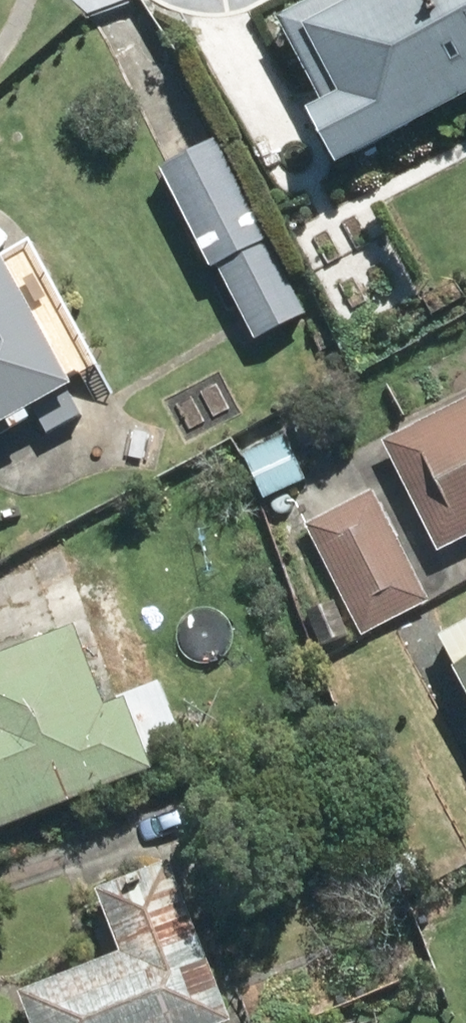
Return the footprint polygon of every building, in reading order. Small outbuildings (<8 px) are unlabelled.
[(343,160),(465,98),(465,0),(362,0),(313,25),(348,94),(317,109),(343,160)] [(221,143),(166,170),(218,272),(224,269),(261,342),(310,317),(221,143)] [(8,245),(0,250),(0,430),(14,422),(18,431),(42,418),(53,437),(90,417),(74,387),(80,383),(83,382),(8,245)] [(389,443),(443,554),(465,543),(465,405),(389,443)] [(289,441),(249,460),(270,504),(310,485),(289,441)] [(311,530),(367,639),(434,605),(377,496),(311,530)] [(313,616),(325,650),(353,640),(341,606),(313,616)] [(443,640),(465,680),(465,627),(443,640)] [(164,772),(143,721),(147,720),(160,751),(188,740),(172,700),(141,712),(136,700),(114,709),(84,631),(0,664),(0,837),(164,772)] [(421,851),(396,861),(407,891),(433,881),(421,851)] [(129,957),(26,998),(36,1022),(238,1022),(177,866),(104,895),(129,957)]
